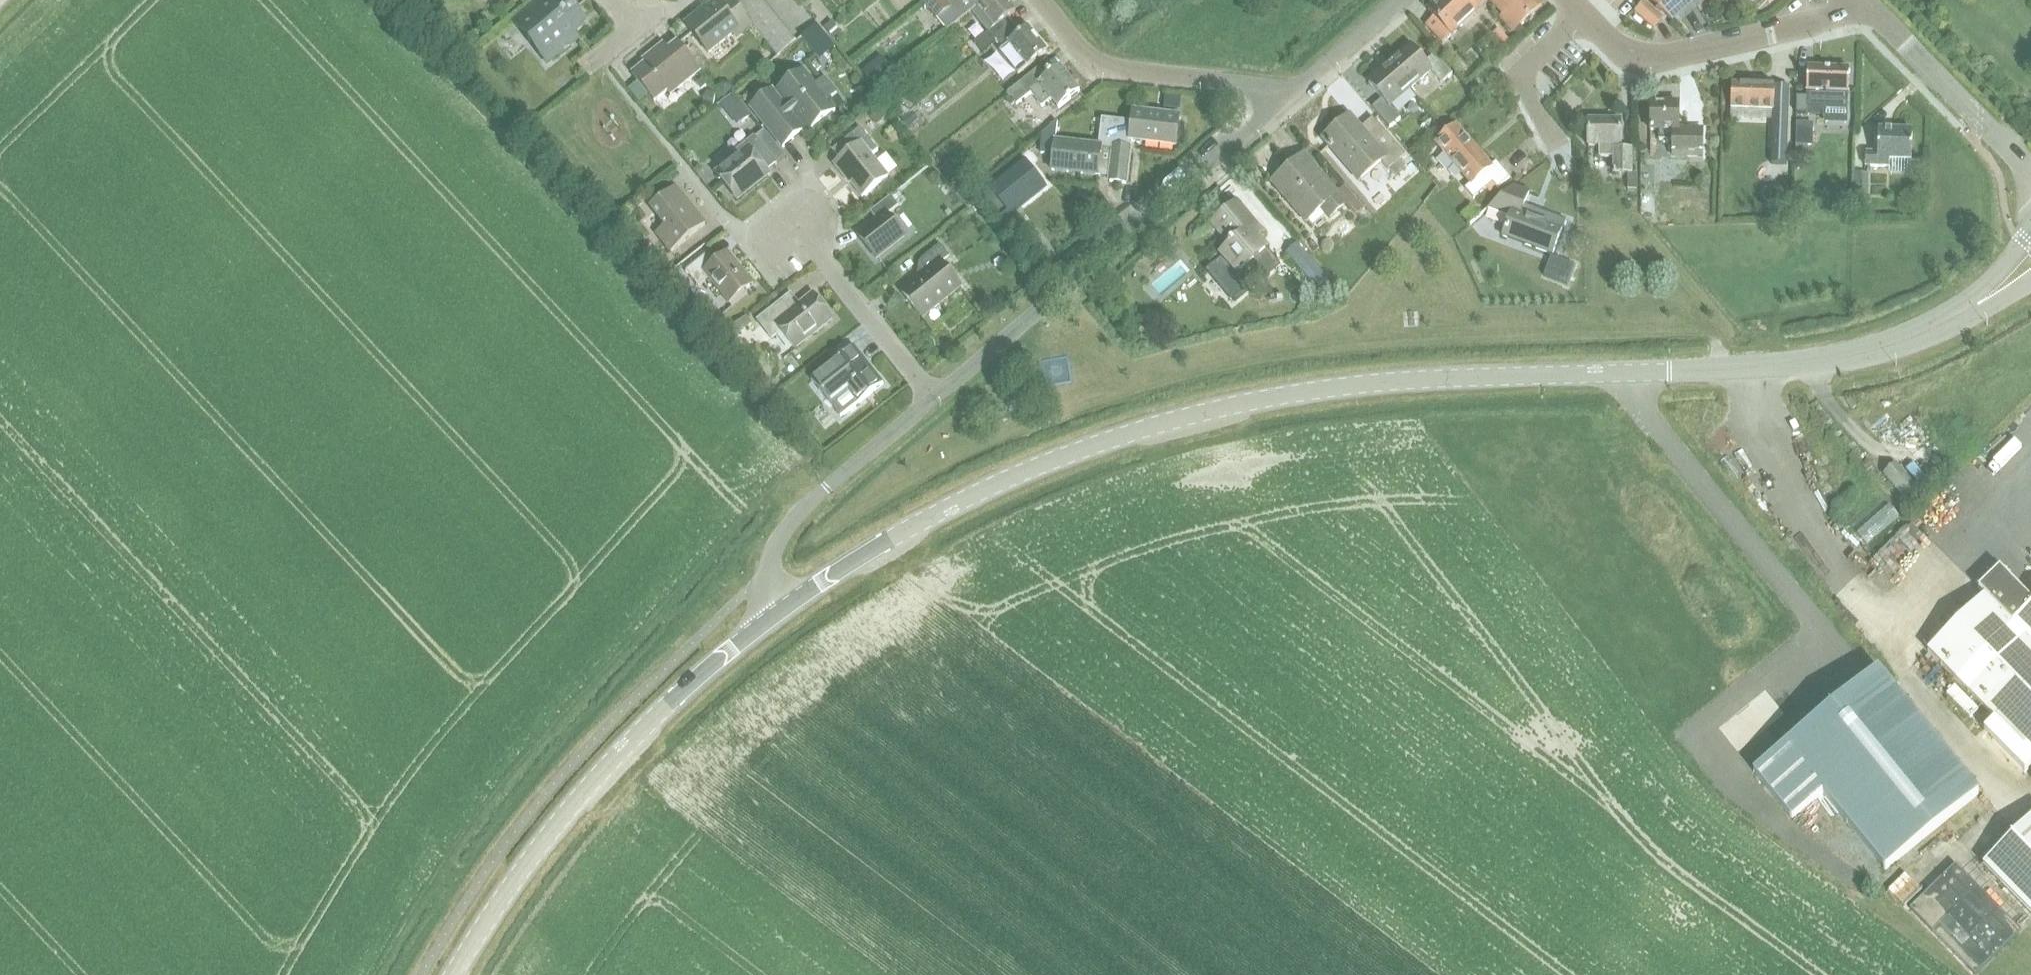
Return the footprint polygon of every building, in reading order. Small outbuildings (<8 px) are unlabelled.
[(565,0),(539,0),(535,3),(537,6),(514,24),(530,45),(535,41),(551,61),(577,40),(570,31),(582,21),(565,0)] [(753,0),(734,0),(732,1),(732,2),(740,11),(753,0)] [(740,11),(747,21),(766,5),(761,0),(753,0),(740,11)] [(923,3),(937,20),(946,32),(960,21),(971,13),(977,8),(987,0),(927,0),(923,3)] [(971,13),(987,32),(987,33),(973,44),(980,52),(994,42),(995,41),(1013,27),(1006,19),(1013,13),(1003,0),(987,0),(977,8),(971,13)] [(1477,0),(1469,0),(1467,2),(1466,0),(1442,0),(1427,13),(1433,20),(1425,27),(1441,45),(1477,12),(1474,9),(1481,4),(1477,0)] [(1503,16),(1499,20),(1511,33),(1541,6),(1536,0),(1489,0),(1503,16)] [(1671,22),(1698,0),(1649,0),(1671,22)] [(732,2),(723,9),(717,2),(685,27),(708,55),(738,31),(741,35),(752,26),(747,21),(740,11),(732,2)] [(1652,31),(1661,21),(1642,4),(1633,14),(1652,31)] [(773,14),(766,5),(747,21),(752,26),(754,29),(773,14)] [(780,23),(773,14),(754,29),(761,38),(780,23)] [(788,33),(780,23),(761,38),(769,48),(788,33)] [(830,23),(824,29),(833,40),(839,34),(830,23)] [(816,26),(801,38),(815,55),(830,43),(816,26)] [(1019,35),(1013,27),(995,41),(1001,48),(1006,44),(1025,67),(1044,52),(1026,29),(1019,35)] [(1498,31),(1491,37),(1503,51),(1510,44),(1498,31)] [(788,33),(769,48),(777,58),(796,42),(788,33)] [(668,51),(663,45),(649,56),(651,59),(631,75),(653,103),(686,77),(689,80),(700,71),(677,44),(668,51)] [(1391,66),(1410,89),(1429,74),(1440,86),(1450,78),(1433,57),(1423,65),(1411,50),(1391,66)] [(880,57),(862,71),(873,85),(891,71),(880,57)] [(1016,86),(1037,70),(1031,63),(1011,80),(1016,86)] [(1410,89),(1391,66),(1368,85),(1381,101),(1371,110),(1388,130),(1399,121),(1388,108),(1410,89)] [(1078,94),(1058,69),(1045,80),(1037,70),(1016,86),(1005,96),(1015,108),(1029,96),(1040,110),(1050,102),(1057,111),(1078,94)] [(1848,71),(1806,70),(1806,93),(1806,108),(1847,109),(1848,71)] [(814,86),(802,71),(774,94),(772,91),(750,108),(782,149),(803,133),(805,136),(835,112),(827,102),(836,94),(823,79),(814,86)] [(701,79),(695,84),(701,91),(707,85),(701,79)] [(722,83),(716,88),(724,98),(734,90),(729,84),(722,83)] [(1785,134),(1787,89),(1729,87),(1728,111),(1771,112),(1770,134),(1785,134)] [(706,93),(704,106),(713,108),(715,94),(706,93)] [(897,98),(890,104),(902,117),(916,104),(908,96),(901,102),(897,98)] [(730,97),(718,107),(726,116),(738,106),(730,97)] [(1163,97),(1162,110),(1178,112),(1179,99),(1163,97)] [(1701,159),(1701,132),(1676,132),(1676,107),(1649,107),(1649,132),(1657,132),(1657,142),(1671,142),(1671,153),(1685,153),(1685,159),(1701,159)] [(880,109),(868,118),(876,127),(887,118),(880,109)] [(911,113),(901,122),(907,129),(917,121),(911,113)] [(1101,123),(1099,149),(1099,151),(1113,152),(1113,149),(1128,151),(1129,141),(1174,146),(1177,119),(1132,114),(1131,126),(1101,123)] [(1386,171),(1402,158),(1376,127),(1365,137),(1348,117),(1321,141),(1357,183),(1379,164),(1386,171)] [(1634,192),(1634,175),(1629,175),(1629,152),(1618,152),(1619,123),(1586,122),(1586,148),(1597,148),(1597,159),(1612,159),(1612,175),(1626,176),(1625,192),(1634,192)] [(1041,135),(1039,156),(1052,157),(1050,173),(1096,178),(1096,177),(1109,178),(1109,184),(1125,185),(1128,151),(1113,149),(1113,152),(1099,151),(1099,149),(1054,145),(1057,123),(1041,135)] [(1796,126),(1796,149),(1813,149),(1814,126),(1796,126)] [(1496,191),(1508,181),(1494,165),(1489,169),(1453,128),(1433,145),(1469,186),(1463,191),(1472,201),(1491,184),(1496,191)] [(877,152),(860,129),(832,151),(840,161),(833,166),(843,179),(845,177),(862,198),(887,178),(871,157),(877,152)] [(1865,154),(1864,167),(1889,168),(1889,161),(1910,162),(1911,132),(1877,131),(1877,154),(1865,154)] [(736,158),(716,175),(737,201),(769,176),(767,173),(776,165),(785,158),(764,132),(755,140),(754,137),(733,154),(736,158)] [(1769,154),(1769,166),(1784,166),(1784,155),(1769,154)] [(1023,160),(978,195),(999,222),(1044,187),(1023,160)] [(946,165),(941,169),(951,182),(956,178),(946,165)] [(1345,207),(1337,197),(1318,175),(1307,185),(1292,166),(1270,185),(1304,225),(1319,213),(1327,222),(1345,207)] [(977,173),(964,183),(970,191),(983,180),(977,173)] [(1855,175),(1854,203),(1866,203),(1867,175),(1855,175)] [(670,253),(705,226),(675,188),(650,208),(665,227),(655,234),(670,253)] [(1550,255),(1561,223),(1539,216),(1536,224),(1518,217),(1526,194),(1518,191),(1510,189),(1486,210),(1509,218),(1502,238),(1550,255)] [(640,195),(631,203),(637,210),(646,202),(640,195)] [(1644,196),(1644,215),(1653,215),(1653,196),(1644,196)] [(887,216),(898,207),(890,197),(870,213),(877,223),(858,238),(875,259),(904,237),(887,216)] [(1223,257),(1208,270),(1235,301),(1278,265),(1266,251),(1265,252),(1249,233),(1254,229),(1234,206),(1213,225),(1231,246),(1222,255),(1223,257)] [(1471,207),(1462,215),(1469,224),(1479,216),(1471,207)] [(1170,237),(1164,242),(1169,247),(1175,242),(1170,237)] [(1312,241),(1306,246),(1312,253),(1317,248),(1312,241)] [(922,318),(959,288),(940,265),(949,258),(940,247),(920,263),(928,273),(902,294),(922,318)] [(1295,249),(1286,256),(1306,280),(1315,291),(1326,282),(1297,247),(1295,249)] [(728,305),(753,285),(727,254),(714,264),(706,255),(685,272),(698,289),(708,280),(728,305)] [(676,269),(664,280),(671,287),(682,276),(676,269)] [(794,349),(831,320),(812,296),(790,313),(781,302),(757,321),(771,339),(780,332),(794,349)] [(746,318),(729,330),(735,337),(751,325),(746,318)] [(853,347),(810,381),(830,406),(840,418),(857,405),(882,385),(853,347)] [(1867,461),(1861,467),(1867,474),(1873,467),(1867,461)] [(1896,465),(1883,476),(1904,501),(1917,490),(1896,465)] [(1927,652),(1994,720),(2030,758),(2030,601),(1998,568),(1977,589),(1984,596),(1927,652)] [(1789,742),(1753,771),(1791,819),(1823,794),(1885,870),(1978,795),(1877,670),(1789,742)] [(1983,731),(2025,773),(2030,767),(2030,758),(1994,720),(1983,731)] [(1955,865),(1910,910),(1973,974),(1976,974),(2020,932),(1955,865)]
